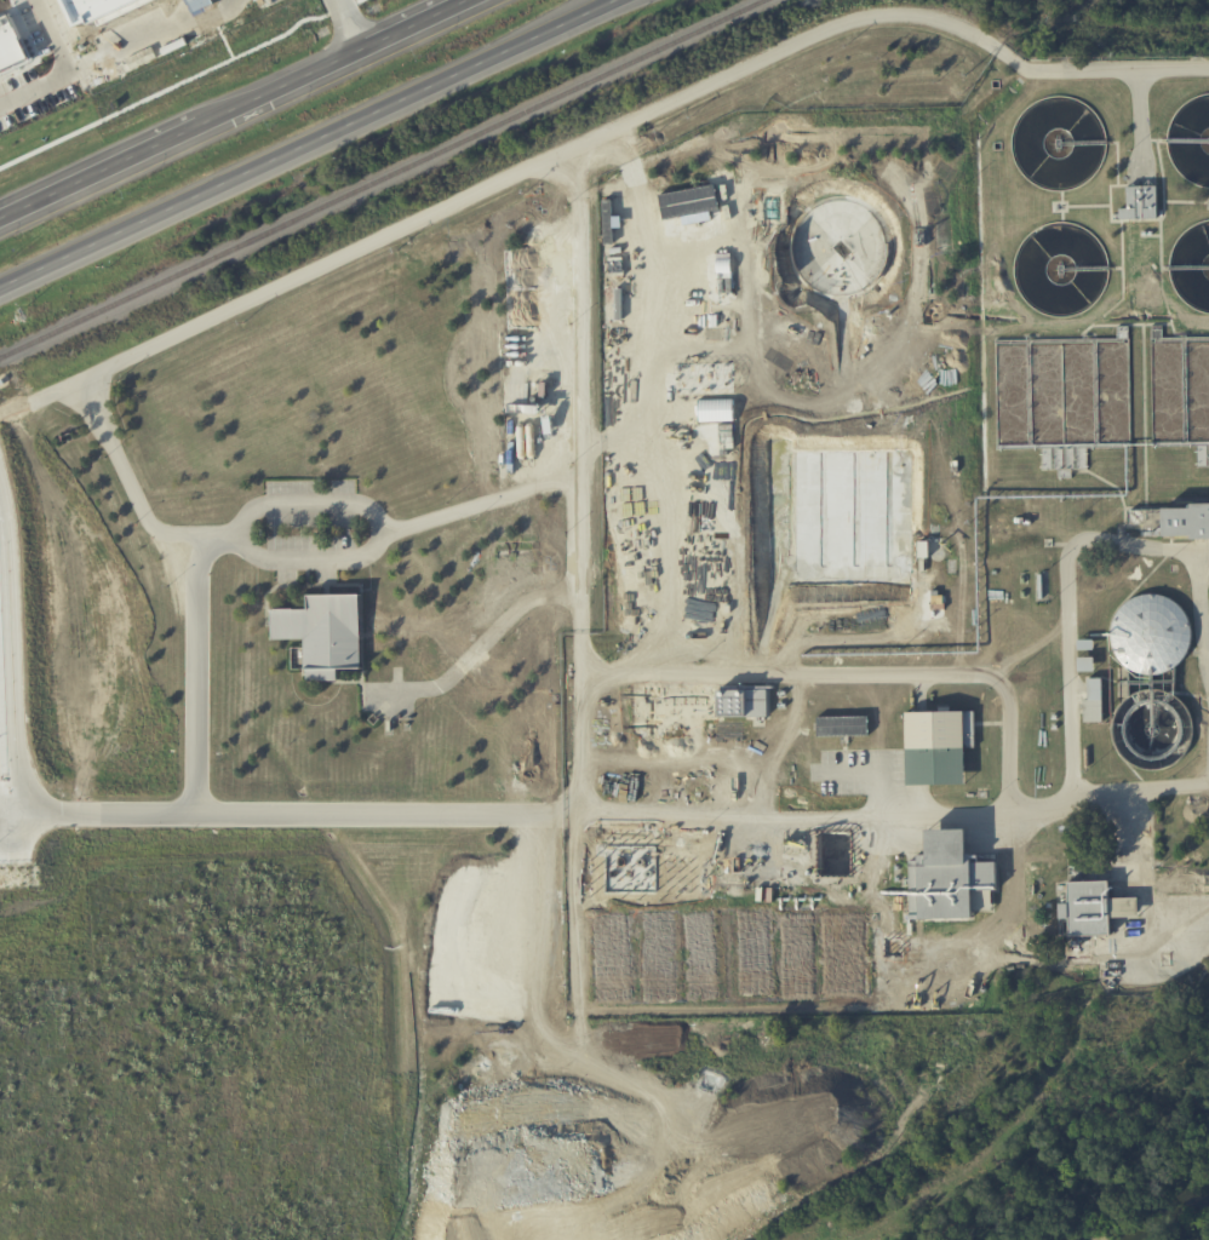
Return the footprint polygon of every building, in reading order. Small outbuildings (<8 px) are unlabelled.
[(75,25),(129,0),(63,0),(75,25)] [(194,15),(207,8),(214,5),(212,0),(185,0),(194,15)] [(0,18),(0,71),(28,58),(7,15),(0,18)] [(1156,185),(1126,185),(1127,208),(1119,208),(1119,219),(1157,218),(1156,185)] [(1163,505),(1163,537),(1208,536),(1208,504),(1163,505)] [(360,594),(308,595),(308,609),(272,609),(272,639),(305,638),(306,680),(338,680),(338,668),(362,667),(360,594)] [(1186,671),(1190,600),(1116,595),(1112,647),(1116,647),(1115,667),(1186,671)] [(1094,656),(1078,657),(1078,671),(1094,670),(1094,656)] [(1103,721),(1102,677),(1088,678),(1088,699),(1083,699),(1084,721),(1103,721)] [(768,686),(718,687),(719,717),(768,716),(768,686)] [(906,712),(907,785),(965,784),(965,747),(975,747),(974,711),(906,712)] [(867,735),(867,715),(817,716),(817,736),(867,735)] [(996,861),(968,861),(968,828),(927,829),(927,857),(909,857),(910,913),(920,913),(920,919),(973,918),(973,910),(992,910),(991,887),(997,887),(996,861)] [(1110,934),(1110,917),(1139,916),(1138,897),(1109,898),(1108,880),(1068,881),(1068,903),(1059,903),(1060,918),(1068,918),(1069,935),(1110,934)]
